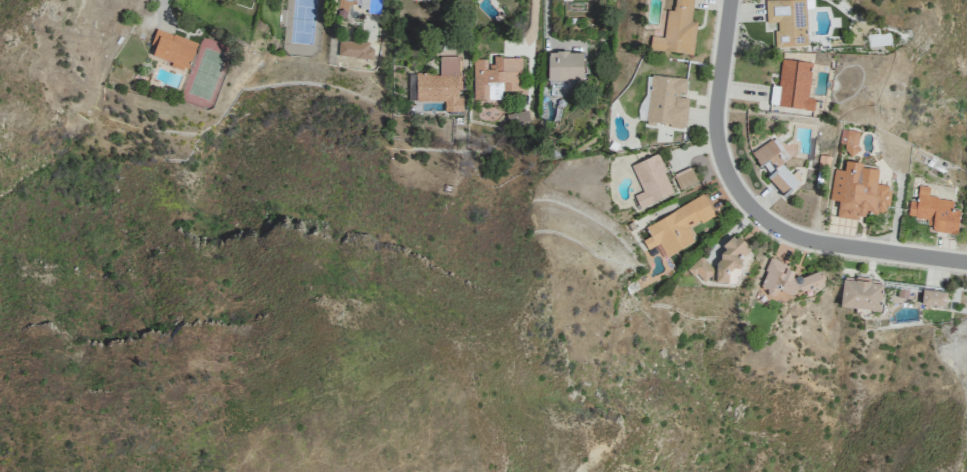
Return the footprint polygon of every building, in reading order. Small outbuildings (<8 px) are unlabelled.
[(381,0),(357,0),(356,7),(366,8),(366,13),(380,14),(381,0)] [(691,21),(693,0),(675,0),(674,10),(666,9),(664,37),(650,36),(649,50),(693,54),(696,21),(691,21)] [(766,23),(775,22),(776,47),(807,46),(806,0),(765,0),(766,23)] [(197,42),(158,30),(149,57),(188,69),(197,42)] [(548,52),(547,80),(583,80),(583,52),(548,52)] [(416,73),(416,101),(444,101),(444,111),(459,111),(459,56),(439,56),(440,73),(416,73)] [(473,99),(501,100),(501,91),(521,91),(521,57),(493,57),(493,66),(487,66),(487,59),(473,59),(473,99)] [(769,105),(813,110),(814,99),(807,98),(812,62),(781,59),(778,86),(771,85),(769,105)] [(687,78),(651,75),(646,123),(685,127),(688,96),(685,96),(687,78)] [(530,123),(527,110),(506,114),(508,127),(530,123)] [(856,153),(859,131),(840,129),(839,143),(846,144),(845,152),(856,153)] [(753,151),(781,196),(798,185),(783,161),(788,158),(775,137),(753,151)] [(631,164),(642,191),(634,195),(639,208),(674,193),(657,154),(631,164)] [(833,169),(830,200),(838,201),(836,216),(865,219),(866,211),(886,214),(890,185),(876,184),(878,169),(861,167),(862,163),(845,161),(844,170),(833,169)] [(673,174),(679,189),(697,181),(690,167),(673,174)] [(957,232),(960,209),(952,208),(953,199),(928,197),(929,186),(918,185),(916,201),(909,201),(907,216),(926,218),(925,229),(957,232)] [(714,215),(704,195),(644,225),(650,236),(642,240),(647,250),(657,245),(663,257),(694,241),(688,229),(714,215)] [(710,266),(701,256),(688,268),(702,283),(711,274),(719,282),(753,251),(736,233),(722,246),(727,251),(710,266)] [(822,269),(800,277),(793,274),(792,275),(788,264),(769,257),(764,271),(765,274),(757,296),(766,292),(768,298),(783,304),(786,297),(794,295),(796,288),(805,291),(822,285),(825,276),(822,269)] [(842,279),(840,306),(879,310),(882,280),(855,278),(854,280),(842,279)] [(921,304),(946,305),(946,291),(922,290),(921,304)]
